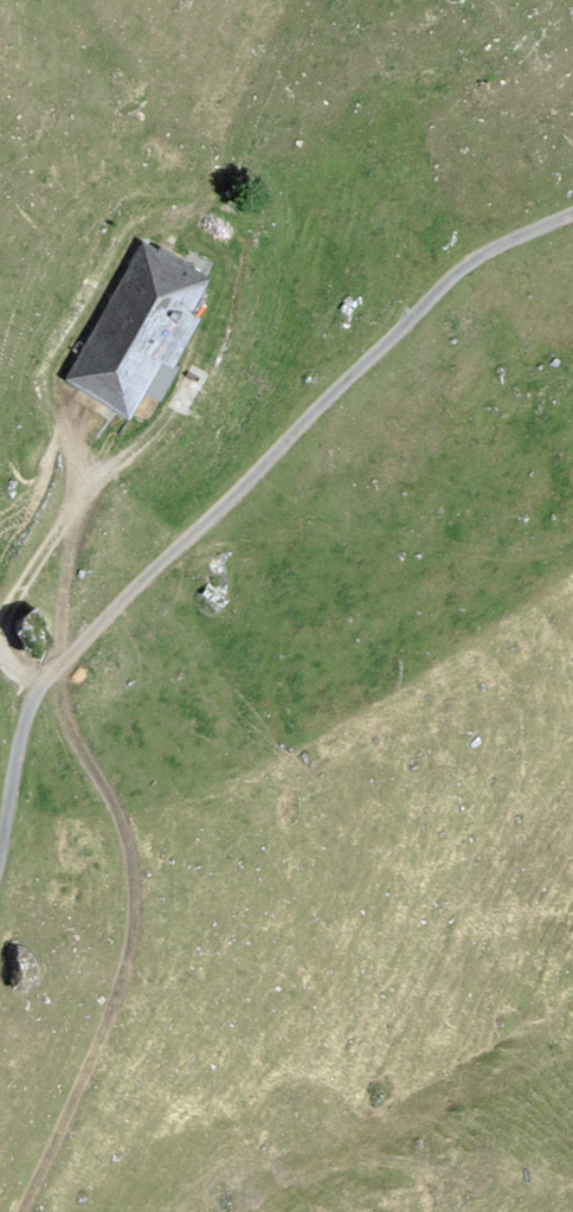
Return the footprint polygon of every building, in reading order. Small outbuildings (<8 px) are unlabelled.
[(204,276),(139,240),(63,377),(128,413),(160,354),(171,361),(197,314),(187,308),(204,276)]
